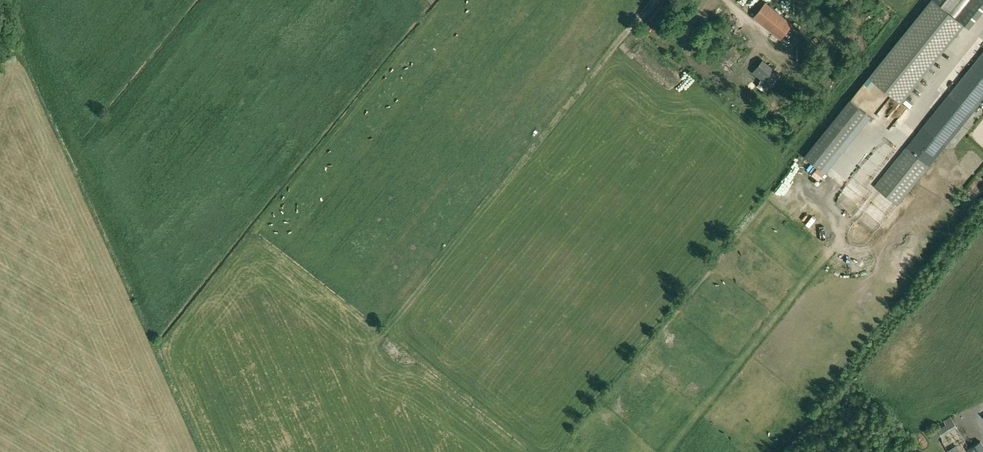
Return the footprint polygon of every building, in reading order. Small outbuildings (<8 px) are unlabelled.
[(968,27),(982,9),(982,0),(930,0),(869,76),(901,102),(964,24),(968,27)] [(754,17),(780,38),(792,24),(765,2),(754,17)] [(662,5),(649,20),(654,24),(666,9),(662,5)] [(945,146),(982,99),(982,52),(875,186),(898,205),(945,146)] [(780,73),(762,59),(752,72),(766,83),(769,86),(779,74),(780,73)] [(946,424),(938,430),(942,437),(942,441),(948,451),(956,451),(968,445),(950,416),(944,420),(946,424)] [(969,451),(982,451),(982,444),(981,440),(967,449),(969,451)]
